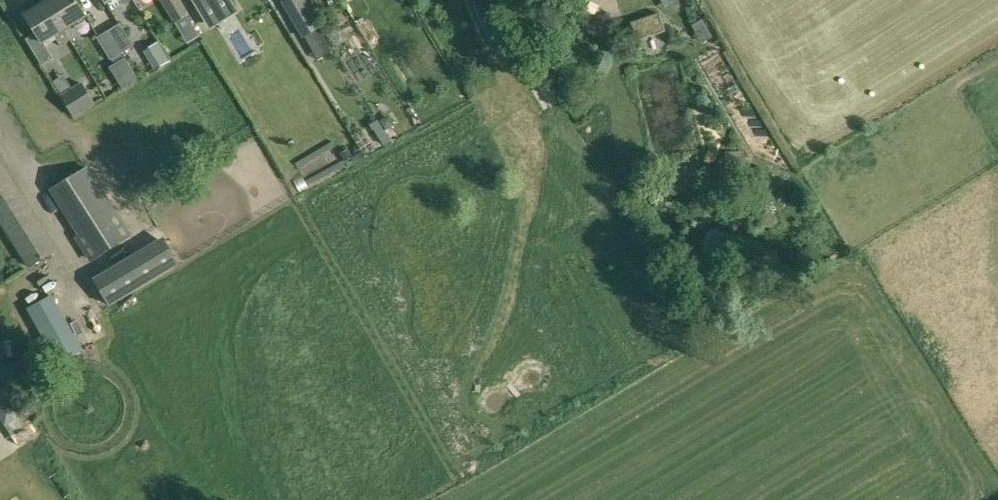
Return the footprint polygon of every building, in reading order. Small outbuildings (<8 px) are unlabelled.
[(72,39),(65,28),(48,0),(46,0),(26,13),(46,44),(54,39),(53,36),(55,35),(62,45),(72,39)] [(65,28),(87,15),(77,0),(48,0),(65,28)] [(176,20),(187,13),(179,0),(164,0),(176,20)] [(209,26),(234,11),(228,0),(194,0),(209,26)] [(283,1),(304,36),(321,25),(306,0),(285,0),(283,1)] [(659,13),(632,23),(638,40),(665,31),(659,13)] [(121,23),(110,29),(124,51),(134,45),(121,23)] [(124,51),(110,29),(98,36),(112,59),(117,67),(127,60),(122,52),(124,51)] [(259,40),(240,45),(243,54),(262,49),(259,40)] [(147,48),(159,67),(170,60),(158,42),(147,48)] [(83,82),(63,95),(76,115),(96,102),(83,82)] [(394,123),(389,115),(380,120),(385,128),(394,123)] [(388,141),(384,134),(378,138),(382,145),(388,141)] [(344,161),(352,156),(347,148),(339,153),(344,161)] [(745,152),(726,152),(727,168),(745,168),(745,152)] [(30,266),(56,250),(0,160),(0,218),(30,266)] [(93,176),(88,167),(54,188),(82,233),(79,235),(94,259),(132,235),(95,175),(93,176)] [(743,182),(743,171),(731,172),(731,182),(743,182)] [(166,232),(99,276),(117,303),(184,259),(166,232)] [(61,316),(40,328),(58,361),(79,350),(61,316)] [(7,425),(25,413),(12,394),(0,402),(0,414),(7,425)] [(0,473),(0,499),(15,499),(0,473)]
